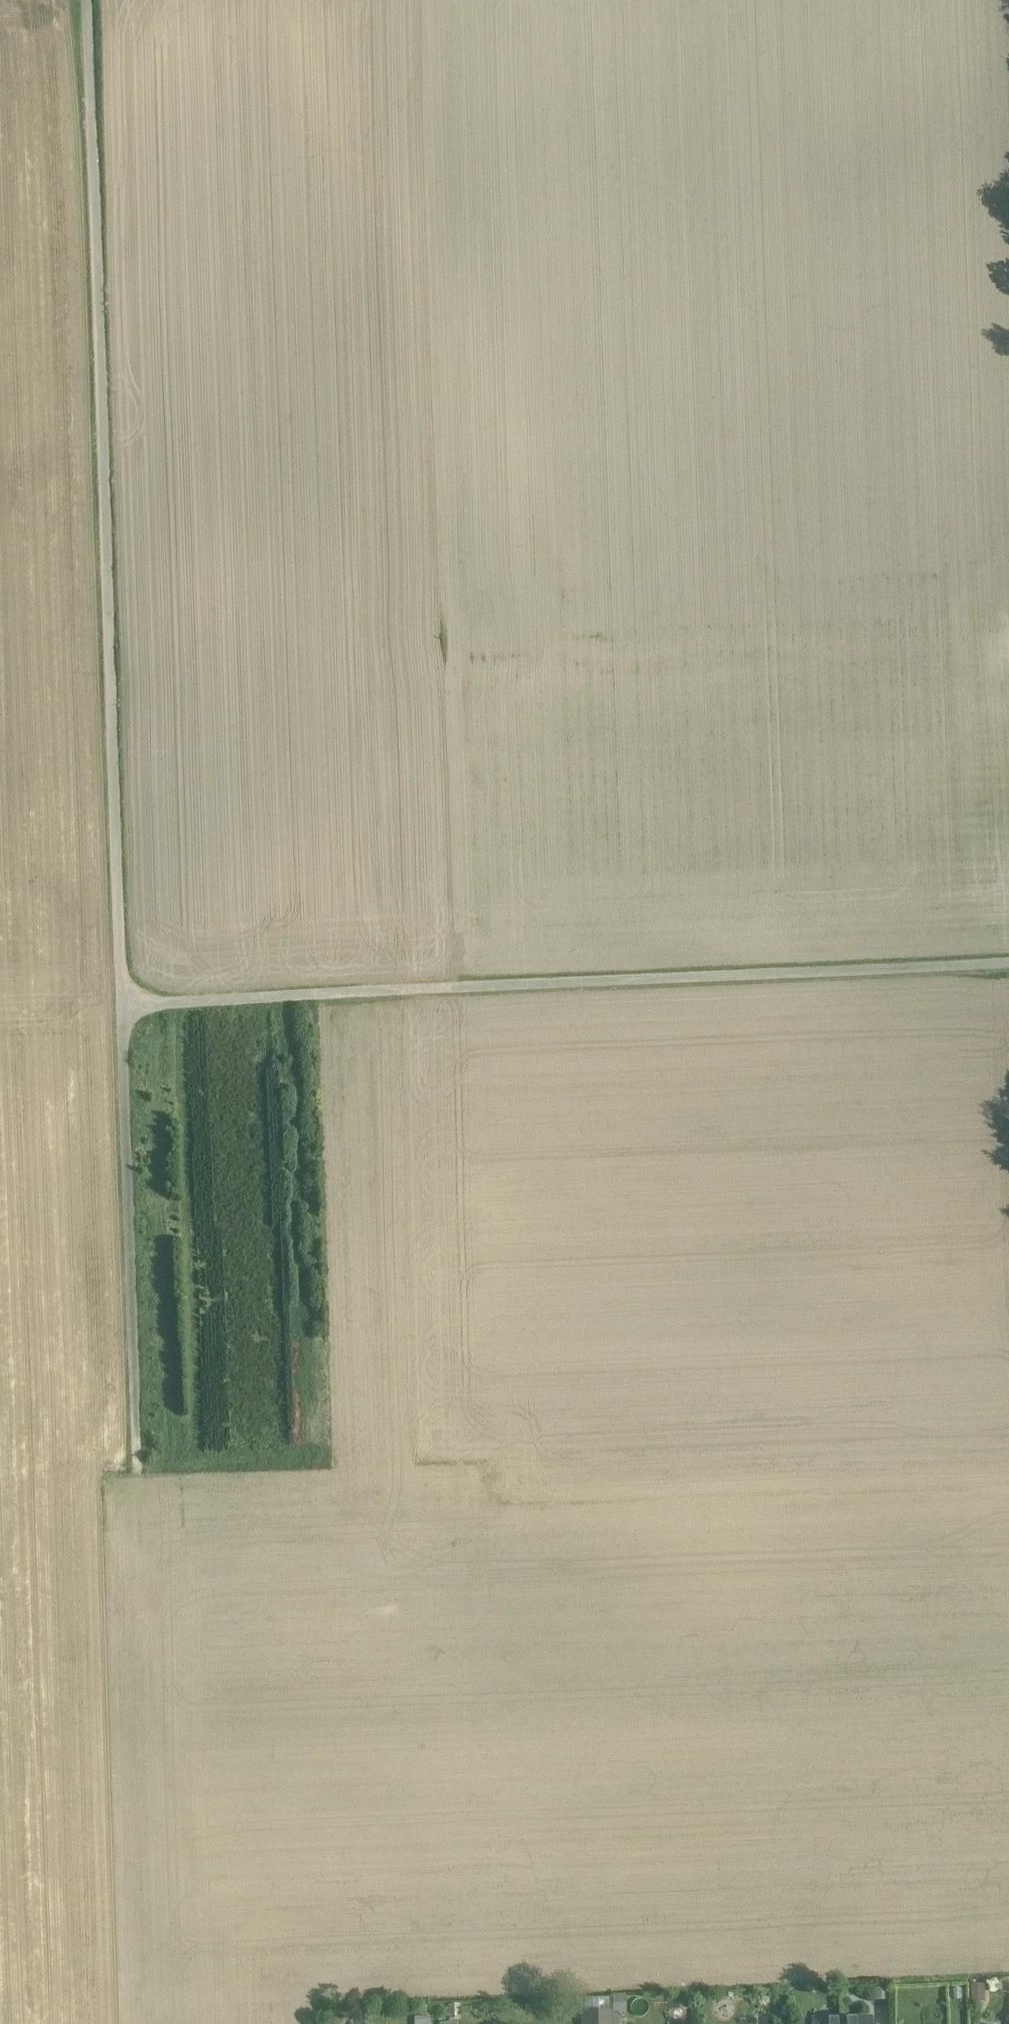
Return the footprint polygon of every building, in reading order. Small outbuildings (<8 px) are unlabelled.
[(584,2014),(585,2023),(610,2023),(610,2014),(584,2014)]
